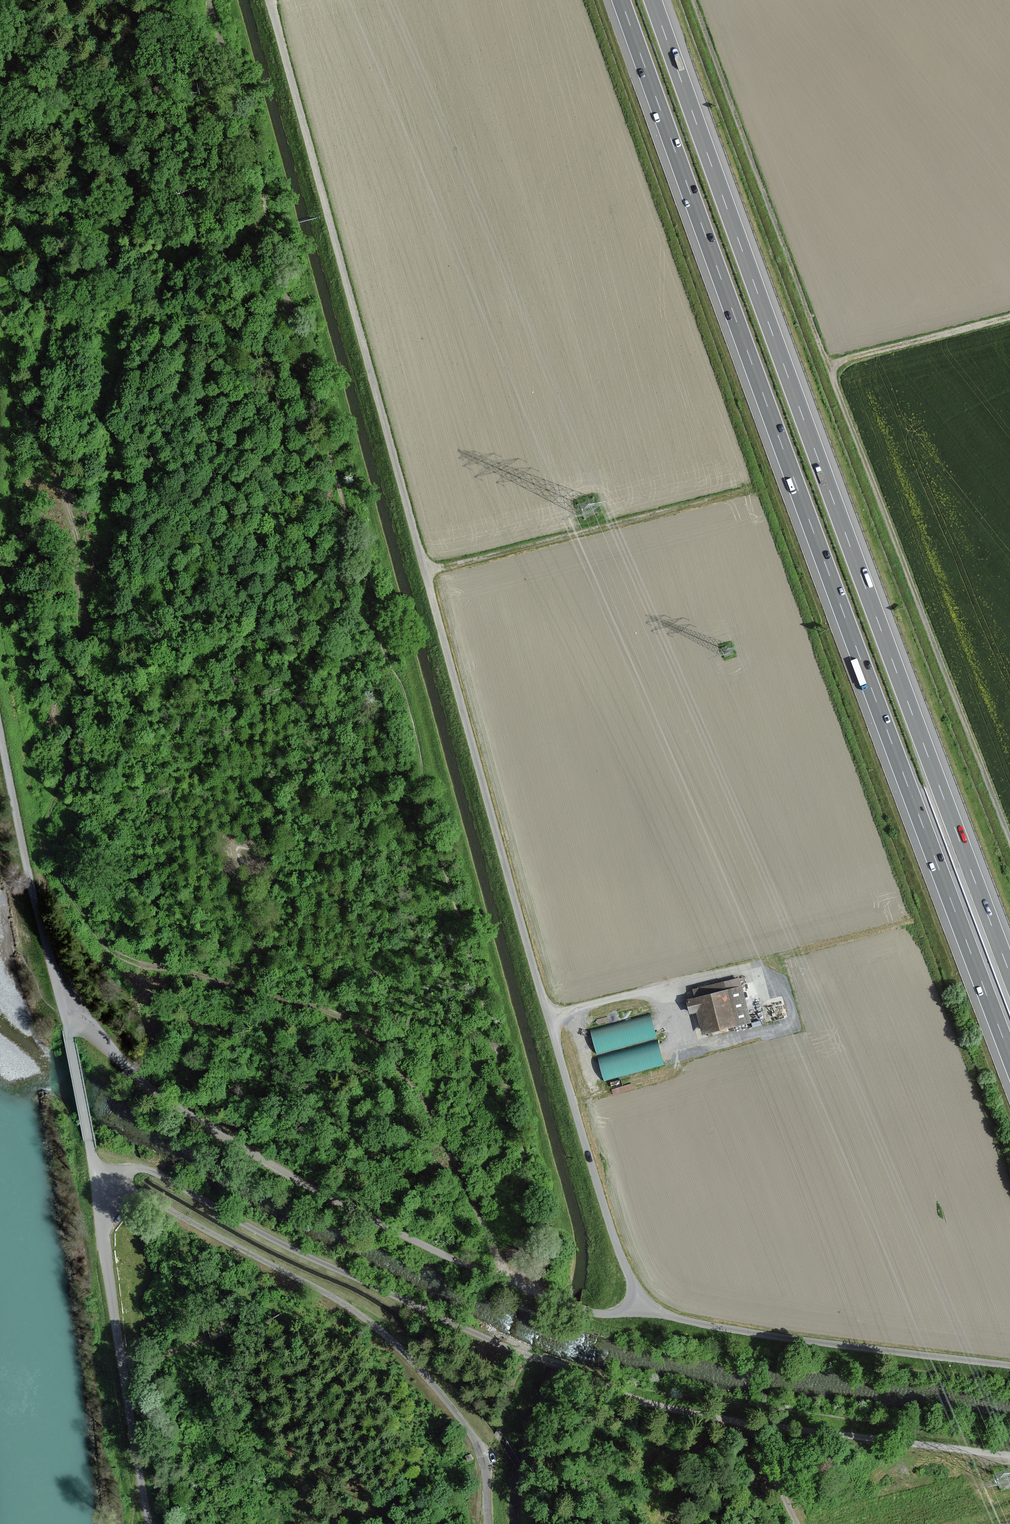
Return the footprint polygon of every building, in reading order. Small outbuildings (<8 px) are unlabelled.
[(739,986),(691,998),(700,1036),(748,1025),(739,986)] [(603,1080),(665,1063),(650,1011),(589,1028),(597,1055),(596,1055),(603,1080)]
